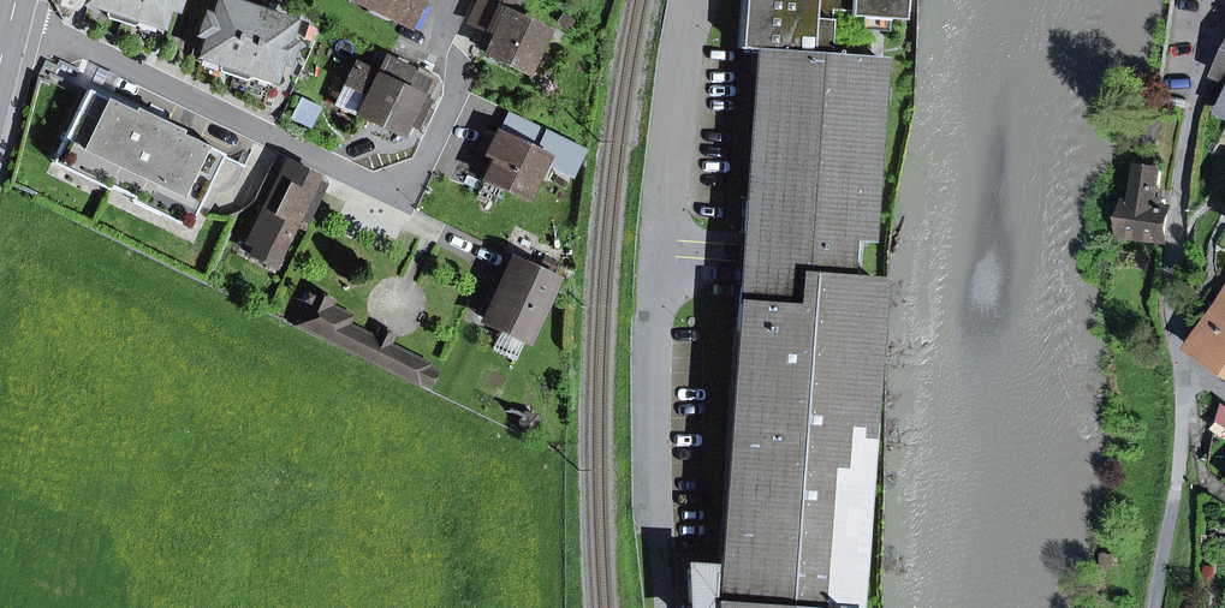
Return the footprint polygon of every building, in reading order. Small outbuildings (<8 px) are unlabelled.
[(108,18),(121,22),(128,0),(88,0),(87,2),(108,8),(106,14),(108,18)] [(121,22),(133,26),(137,24),(139,19),(159,25),(165,7),(174,10),(177,0),(128,0),(121,22)] [(221,72),(233,76),(255,10),(223,0),(219,0),(213,17),(204,14),(198,34),(206,37),(200,56),(221,63),(219,68),(221,72)] [(406,25),(418,0),(353,0),(406,25)] [(470,20),(495,32),(485,53),(525,72),(545,33),(497,10),(502,0),(480,0),(470,20)] [(902,20),(903,0),(741,0),(738,48),(758,49),(720,568),(687,569),(689,607),(851,607),(874,280),(844,278),(845,266),(847,240),(859,241),(865,242),(878,57),(827,54),(830,10),(848,12),(848,16),(860,17),(887,19),(902,20)] [(285,41),(291,23),(255,10),(233,76),(246,80),(249,78),(251,72),(272,79),(278,60),(286,63),(293,44),(285,41)] [(859,30),(886,31),(887,19),(860,17),(859,30)] [(404,121),(415,126),(427,101),(401,89),(410,72),(385,60),(377,77),(353,66),(335,105),(398,135),(404,121)] [(93,82),(111,91),(118,77),(99,68),(93,82)] [(401,89),(427,101),(436,83),(410,71),(410,72),(401,89)] [(133,112),(87,90),(56,153),(85,167),(90,156),(117,169),(108,186),(132,198),(141,181),(168,194),(163,205),(192,219),(196,209),(205,191),(211,193),(217,193),(231,188),(237,183),(245,166),(134,110),(133,112)] [(533,145),(541,129),(508,113),(500,130),(533,145)] [(1155,147),(1159,118),(1144,115),(1140,145),(1155,147)] [(525,197),(544,157),(496,135),(487,154),(494,157),(484,178),(525,197)] [(108,186),(117,169),(90,156),(85,167),(56,153),(52,162),(107,189),(108,186)] [(276,257),(277,257),(297,218),(315,180),(317,176),(285,161),(276,178),(267,174),(255,199),(264,204),(246,242),(255,247),(276,257)] [(1129,202),(1124,235),(1165,241),(1170,208),(1163,206),(1164,199),(1157,199),(1162,170),(1140,167),(1134,203),(1129,202)] [(315,180),(297,218),(308,223),(326,185),(315,180)] [(192,219),(163,205),(168,194),(141,181),(132,198),(131,201),(187,228),(192,219)] [(196,209),(207,214),(217,193),(211,193),(205,191),(196,209)] [(845,266),(857,267),(859,241),(847,240),(845,266)] [(273,265),(276,257),(255,247),(251,255),(273,265)] [(526,337),(552,281),(511,262),(499,288),(492,285),(488,293),(495,297),(485,319),(526,337)] [(428,364),(388,345),(392,336),(377,329),(373,337),(347,325),(351,317),(330,306),(332,302),(310,291),(293,326),(417,385),(419,381),(428,386),(435,371),(427,367),(428,364)] [(1190,347),(1224,370),(1224,295),(1190,347)] [(521,432),(532,434),(539,425),(534,415),(523,413),(517,422),(521,432)] [(1130,559),(1112,559),(1112,579),(1129,579),(1130,559)]
